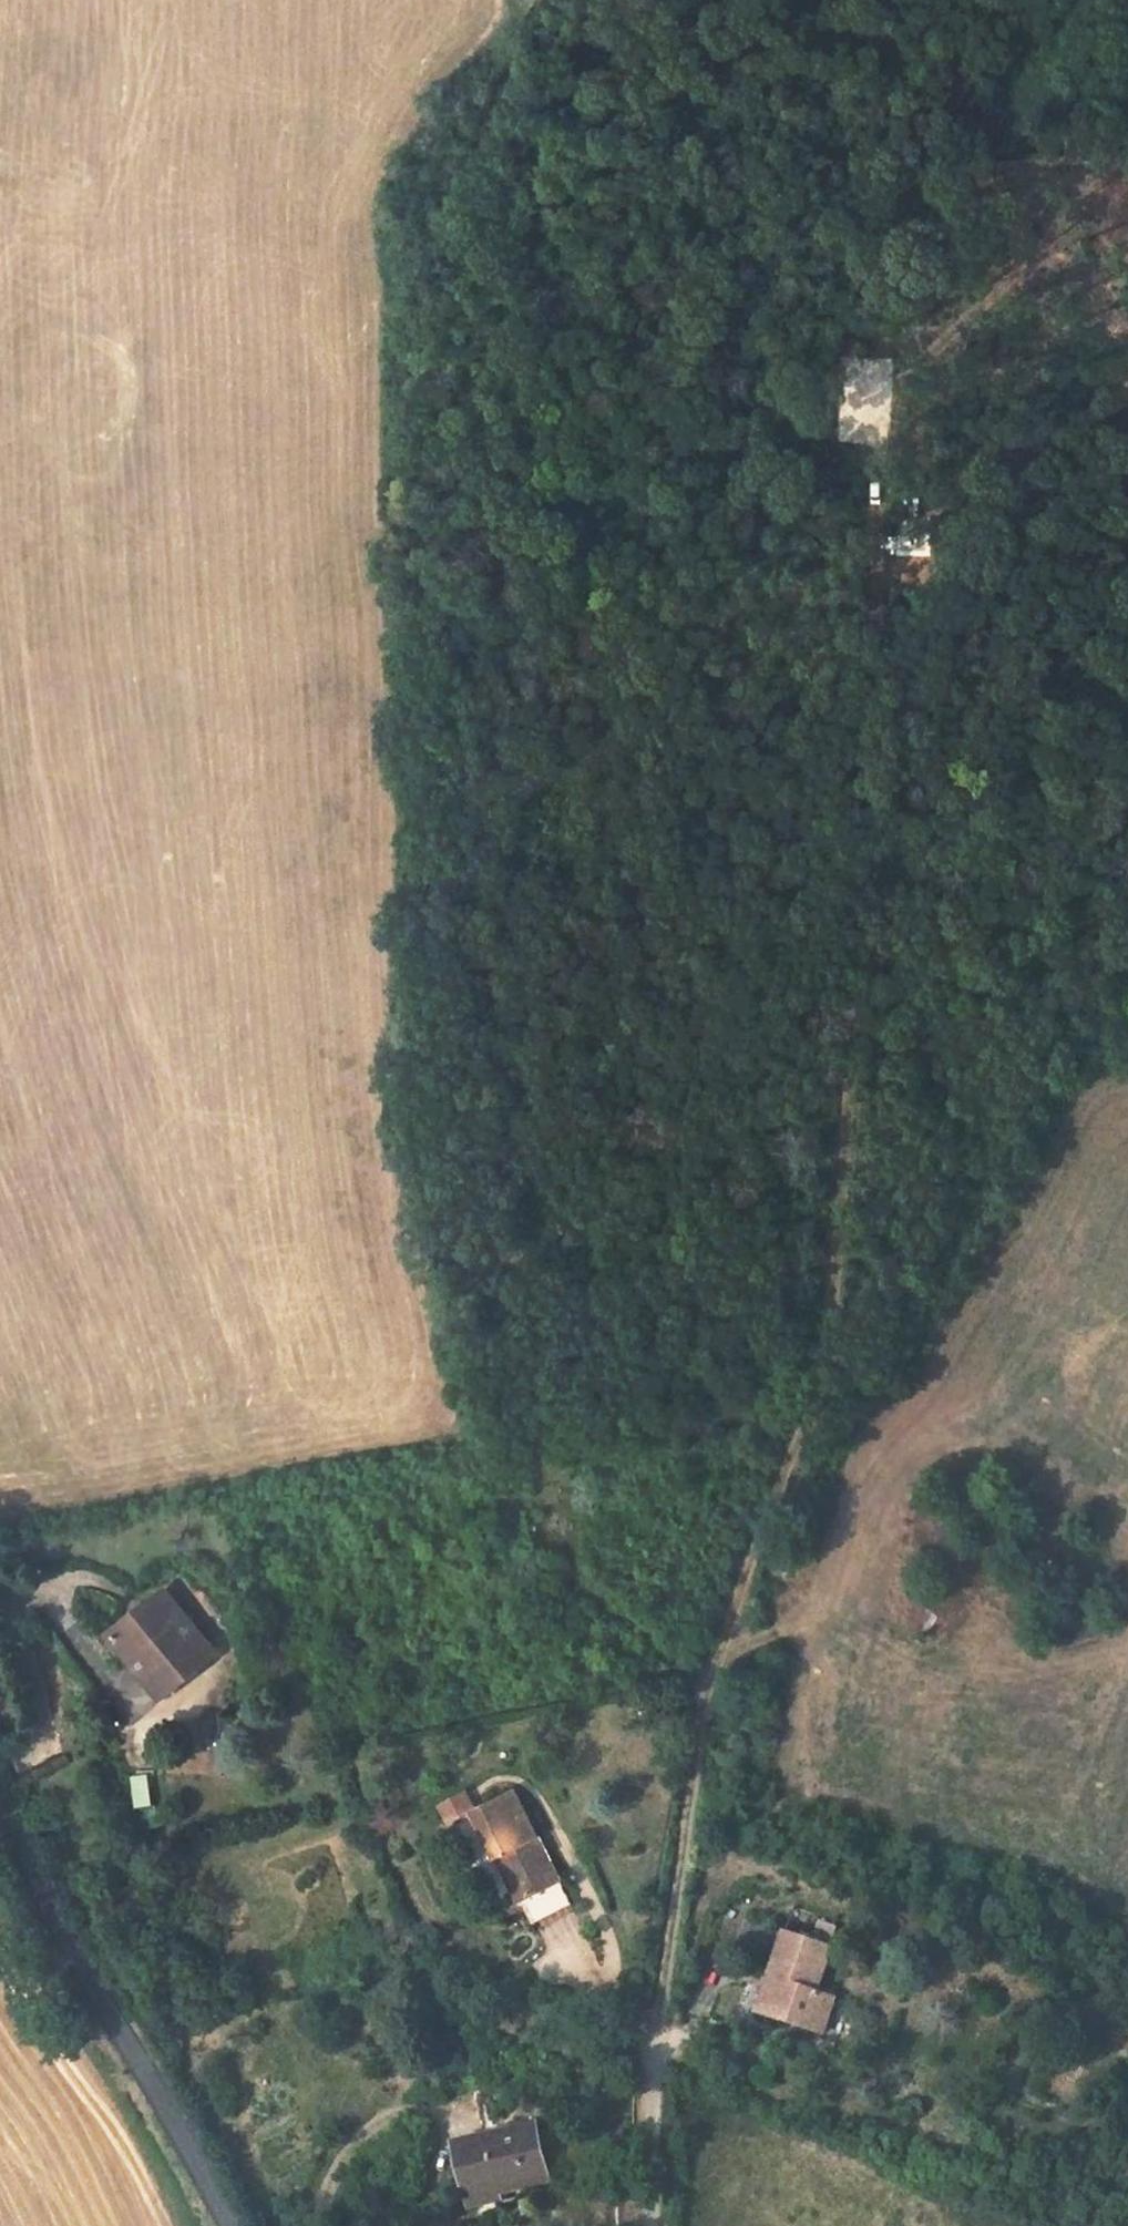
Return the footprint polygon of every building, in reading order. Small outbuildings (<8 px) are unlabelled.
[(152,1683),(200,1638),(147,1580),(100,1625),(152,1683)] [(549,1865),(508,1777),(470,1794),(510,1883),(549,1865)] [(515,1894),(554,1876),(549,1865),(510,1883),(515,1894)] [(803,1983),(816,1944),(773,1929),(744,2010),(807,2030),(820,1988),(803,1983)] [(557,2180),(542,2124),(466,2143),(482,2199),(557,2180)]
